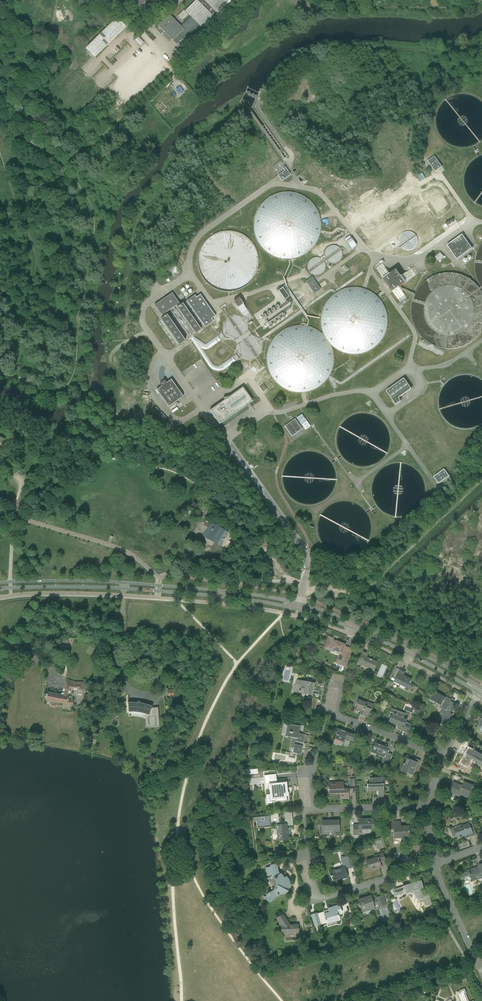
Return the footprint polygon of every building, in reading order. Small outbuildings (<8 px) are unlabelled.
[(136,9),(140,5),(141,6),(146,1),(145,0),(127,0),(136,9)] [(155,29),(160,35),(164,32),(165,33),(166,33),(169,36),(169,37),(170,37),(169,38),(172,40),(173,41),(176,44),(182,39),(188,46),(215,19),(214,18),(218,14),(219,15),(235,0),(196,0),(185,11),(191,16),(184,23),(182,24),(183,25),(181,27),(180,26),(169,15),(163,21),(158,26),(155,29)] [(141,10),(145,14),(148,12),(149,13),(151,11),(150,9),(152,7),(149,3),(141,10)] [(117,18),(86,48),(95,57),(122,30),(125,27),(117,18)] [(135,40),(141,46),(144,42),(138,36),(135,40)] [(435,156),(428,161),(436,171),(442,167),(435,156)] [(290,175),(285,167),(283,168),(285,171),(278,175),(282,181),(290,175)] [(319,229),(320,226),(319,223),(319,220),(318,217),(317,214),(316,211),(314,208),(312,205),(310,203),(308,201),(306,200),(302,198),(300,196),(297,195),(294,195),(291,194),(288,194),(285,194),(282,194),(279,195),(276,196),(272,198),(270,199),(267,201),(264,203),(262,205),(261,208),(259,211),(257,214),(256,217),(255,220),(255,223),(255,226),(255,229),(255,232),(256,236),(258,239),(259,241),(260,244),(262,247),(265,250),(267,252),(270,254),(273,255),(276,257),(279,258),(282,258),(284,258),(287,259),(291,258),(293,258),(295,258),(299,257),(301,255),(304,254),(307,252),(310,250),(312,247),(314,244),(316,241),(317,239),(318,236),(319,232),(319,229)] [(257,265),(258,262),(257,259),(257,257),(256,254),(255,251),(254,248),(252,246),(251,244),(249,241),(247,239),(244,238),(242,236),(239,235),(237,234),(233,233),(230,233),(227,233),(224,233),(221,233),(219,234),(216,235),(213,236),(211,238),(209,239),(206,242),(204,244),(203,246),(201,249),(200,252),(199,255),(198,258),(198,260),(198,263),(198,266),(199,269),(200,272),(201,274),(202,277),(203,279),(205,281),(207,284),(209,285),(212,287),(214,288),(217,290),(220,291),(224,292),(228,292),(232,292),(235,291),(238,290),(240,289),(243,288),(245,287),(247,285),(249,283),(252,279),(254,276),(255,273),(256,271),(257,268),(257,265)] [(448,246),(457,259),(472,248),(463,235),(448,246)] [(325,267),(340,260),(342,253),(340,247),(332,245),(325,248),(323,255),(318,258),(315,257),(308,260),(306,268),(308,273),(317,275),(324,272),(325,267)] [(383,260),(374,266),(383,279),(393,292),(401,303),(398,305),(400,307),(409,301),(402,291),(400,288),(400,287),(406,283),(418,274),(412,265),(409,266),(411,269),(401,276),(396,269),(390,274),(383,264),(385,262),(383,260)] [(314,292),(319,289),(312,279),(307,282),(314,292)] [(289,297),(288,295),(283,288),(279,291),(285,300),(289,297)] [(387,325),(387,322),(387,319),(386,315),(386,312),(385,309),(383,306),(381,303),(379,300),(378,298),(375,296),(372,294),(369,292),(366,291),(363,290),(360,289),(356,288),(354,288),(352,288),(348,289),(345,290),(341,291),(338,292),(335,295),(333,296),(330,298),(328,301),(326,304),(324,307),(323,310),(322,313),(321,316),(321,318),(321,322),(321,325),(322,329),(322,332),(324,336),(325,338),(327,341),(329,344),(331,346),(334,348),(336,350),(340,352),(342,353),(344,353),(348,354),(352,355),(355,355),(358,355),(361,354),(364,353),(368,352),(370,351),(373,349),(375,347),(378,345),(380,342),(382,340),(384,337),(385,334),(386,331),(387,328),(387,325)] [(161,319),(160,319),(178,345),(179,345),(185,341),(167,315),(166,315),(165,313),(176,306),(177,307),(177,308),(172,312),(190,337),(193,335),(212,321),(213,322),(213,321),(212,319),(215,316),(200,295),(196,297),(195,296),(195,295),(194,296),(181,305),(172,293),(171,293),(166,297),(160,301),(154,305),(163,318),(161,319)] [(234,303),(233,303),(238,309),(243,316),(245,317),(250,314),(240,299),(239,299),(234,303)] [(278,304),(260,315),(264,320),(281,308),(278,304)] [(333,363),(333,360),(333,357),(332,354),(331,351),(330,347),(329,344),(327,341),(324,338),(322,336),(320,334),(317,332),(314,330),(311,329),(308,328),(306,328),(301,327),(298,327),(296,328),(291,328),(289,329),(286,330),(283,332),(281,333),(278,336),(276,338),(273,340),(272,343),(270,345),(269,348),(268,352),(267,355),(267,358),(267,361),(267,364),(268,368),(268,371),(269,374),(271,376),(272,379),(275,382),(277,384),(279,386),(282,388),(285,390),(287,391),(291,392),(293,393),(297,393),(300,393),(302,393),(306,393),(309,392),(312,391),(315,390),(318,388),(321,386),(323,383),(325,382),(327,379),(328,376),(330,373),(331,370),(332,367),(333,363)] [(404,378),(386,391),(393,401),(396,405),(401,401),(399,398),(411,389),(411,388),(404,378)] [(167,382),(162,386),(158,389),(157,390),(158,392),(169,407),(183,397),(171,380),(167,382)] [(225,400),(210,410),(219,424),(252,401),(243,387),(230,396),(223,398),(225,400)] [(301,414),(297,417),(305,430),(310,426),(301,414)] [(291,437),(302,429),(295,419),(284,426),(291,437)] [(410,430),(404,432),(408,441),(414,438),(410,430)] [(444,469),(433,477),(435,478),(435,479),(437,481),(438,483),(438,484),(443,481),(444,480),(446,478),(448,476),(449,476),(444,469)] [(206,538),(220,546),(228,532),(214,524),(206,538)] [(328,638),(326,643),(325,645),(326,645),(325,648),(330,650),(331,649),(340,653),(337,660),(342,662),(341,665),(345,666),(352,650),(344,646),(344,645),(340,643),(340,642),(329,637),(328,639),(328,638)] [(362,651),(360,656),(357,663),(373,670),(376,663),(371,660),(372,660),(369,659),(366,658),(368,654),(362,651)] [(394,681),(393,682),(406,689),(407,688),(412,690),(414,685),(410,683),(411,681),(410,681),(411,679),(403,675),(405,672),(400,669),(395,678),(394,681)] [(47,695),(46,700),(50,701),(51,701),(51,703),(52,705),(55,706),(57,704),(57,702),(58,702),(68,704),(68,699),(69,695),(71,690),(84,689),(84,682),(75,682),(67,679),(61,694),(56,694),(56,691),(54,691),(54,693),(47,692),(47,695)] [(300,693),(307,694),(312,695),(314,684),(297,680),(295,684),(294,692),(299,693),(299,691),(300,691),(300,693)] [(434,691),(432,695),(430,698),(441,705),(440,707),(443,709),(435,721),(442,725),(451,710),(446,708),(451,700),(434,691)] [(309,707),(316,709),(317,699),(311,698),(309,707)] [(360,713),(362,714),(362,715),(367,717),(370,710),(371,710),(373,704),(367,702),(366,703),(358,700),(356,704),(357,705),(355,710),(360,712),(360,713)] [(147,715),(149,717),(149,725),(149,727),(159,727),(159,726),(158,709),(151,710),(152,706),(151,706),(136,703),(129,702),(128,703),(128,706),(128,712),(131,712),(146,714),(147,715)] [(402,712),(391,708),(390,712),(392,713),(389,722),(396,724),(395,726),(398,727),(398,728),(408,732),(411,724),(405,722),(406,719),(400,717),(402,712)] [(303,746),(294,745),(295,742),(303,743),(304,735),(305,735),(299,734),(300,727),(287,724),(285,736),(292,738),(291,747),(294,748),(293,753),(301,755),(301,754),(302,746),(302,747),(303,746)] [(353,741),(353,740),(355,735),(337,729),(335,734),(336,735),(335,739),(343,742),(344,739),(349,741),(350,740),(353,741)] [(374,743),(370,752),(383,757),(381,762),(386,764),(390,754),(389,756),(385,754),(387,748),(374,743)] [(472,759),(477,762),(477,764),(479,765),(479,764),(481,765),(480,766),(481,767),(481,752),(475,749),(474,751),(469,749),(464,757),(465,758),(462,763),(468,767),(472,759)] [(287,752),(286,764),(295,764),(295,758),(292,758),(292,755),(289,755),(289,752),(287,752)] [(402,769),(401,771),(406,773),(407,773),(412,775),(413,773),(415,774),(420,761),(415,759),(414,762),(411,761),(412,758),(408,757),(406,760),(405,760),(403,764),(403,765),(402,769)] [(268,775),(276,774),(275,773),(264,774),(264,777),(265,783),(265,789),(270,788),(268,775)] [(271,794),(268,795),(269,802),(276,802),(276,799),(285,798),(285,795),(287,794),(286,793),(284,793),(284,788),(286,788),(285,782),(276,783),(276,774),(268,775),(270,788),(270,793),(271,794)] [(384,777),(384,778),(370,778),(370,777),(369,777),(369,784),(367,784),(367,793),(368,793),(368,791),(378,791),(378,797),(384,797),(383,784),(385,784),(385,777),(384,777)] [(334,783),(329,783),(329,794),(340,793),(341,799),(348,799),(348,794),(348,789),(344,789),(343,782),(334,783)] [(461,796),(461,795),(468,798),(472,785),(464,783),(463,786),(454,783),(449,795),(450,795),(451,792),(461,796)] [(271,815),(256,817),(257,824),(257,828),(271,826),(271,822),(272,822),(273,822),(274,822),(274,823),(275,823),(275,824),(276,824),(276,825),(276,826),(278,841),(283,841),(288,840),(288,836),(288,835),(287,834),(289,834),(289,829),(287,829),(287,828),(287,826),(293,826),(293,820),(292,820),(291,811),(286,812),(284,812),(285,821),(279,821),(278,813),(271,814),(271,815)] [(354,825),(354,830),(354,835),(361,834),(361,829),(374,828),(373,819),(359,820),(359,825),(354,825)] [(334,833),(334,832),(338,831),(338,821),(338,822),(333,822),(333,821),(333,822),(331,822),(331,820),(331,821),(327,821),(327,820),(327,822),(322,822),(322,833),(326,833),(326,832),(333,831),(333,833),(334,833)] [(391,831),(386,832),(386,839),(395,838),(394,837),(394,836),(403,836),(403,838),(409,837),(408,832),(409,832),(409,831),(408,831),(408,826),(400,827),(400,822),(391,822),(391,829),(391,831)] [(457,835),(458,838),(461,837),(461,836),(464,835),(464,837),(467,836),(468,837),(476,834),(472,822),(451,829),(453,836),(456,835),(457,835)] [(366,861),(368,870),(380,866),(379,863),(384,861),(382,854),(373,856),(374,859),(366,861)] [(344,867),(335,869),(330,871),(332,875),(331,876),(331,877),(332,876),(333,880),(342,877),(342,879),(347,877),(345,868),(352,866),(353,868),(353,867),(350,855),(341,858),(344,867)] [(266,897),(266,899),(269,902),(270,901),(271,900),(272,900),(273,899),(274,898),(275,898),(275,897),(277,894),(277,895),(278,896),(279,897),(280,897),(281,897),(282,896),(283,895),(283,894),(284,893),(285,893),(286,892),(287,891),(288,889),(289,888),(289,886),(289,885),(289,883),(289,881),(288,880),(287,878),(286,877),(286,878),(284,879),(282,876),(280,874),(279,875),(278,872),(277,871),(277,869),(277,868),(277,866),(277,865),(277,864),(270,866),(270,867),(266,868),(267,873),(268,875),(269,877),(266,879),(267,880),(268,879),(272,876),(275,879),(275,880),(276,881),(276,882),(276,884),(276,885),(276,886),(274,886),(276,887),(270,893),(269,894),(268,894),(267,895),(267,896),(266,897)] [(463,876),(464,880),(471,877),(473,881),(481,877),(481,864),(479,865),(480,867),(475,869),(475,868),(469,871),(462,874),(463,876)] [(422,899),(425,906),(432,904),(429,895),(423,896),(419,890),(423,888),(421,881),(415,882),(413,880),(408,884),(403,886),(403,887),(393,889),(395,896),(405,893),(405,894),(413,892),(418,901),(422,899)] [(358,900),(362,912),(369,910),(370,911),(375,909),(374,905),(378,904),(379,907),(386,905),(383,896),(377,898),(377,899),(372,901),(370,896),(358,900)] [(317,913),(311,915),(314,927),(321,925),(327,923),(327,924),(327,923),(327,924),(327,923),(336,921),(339,920),(338,914),(341,913),(339,906),(328,909),(329,911),(327,912),(326,911),(317,914),(317,913)] [(277,918),(281,925),(281,934),(298,933),(298,925),(290,925),(282,914),(277,918)] [(466,994),(467,994),(465,989),(459,991),(460,992),(459,993),(459,992),(458,992),(457,992),(457,993),(456,993),(456,994),(460,1000),(469,1000),(466,994)]
